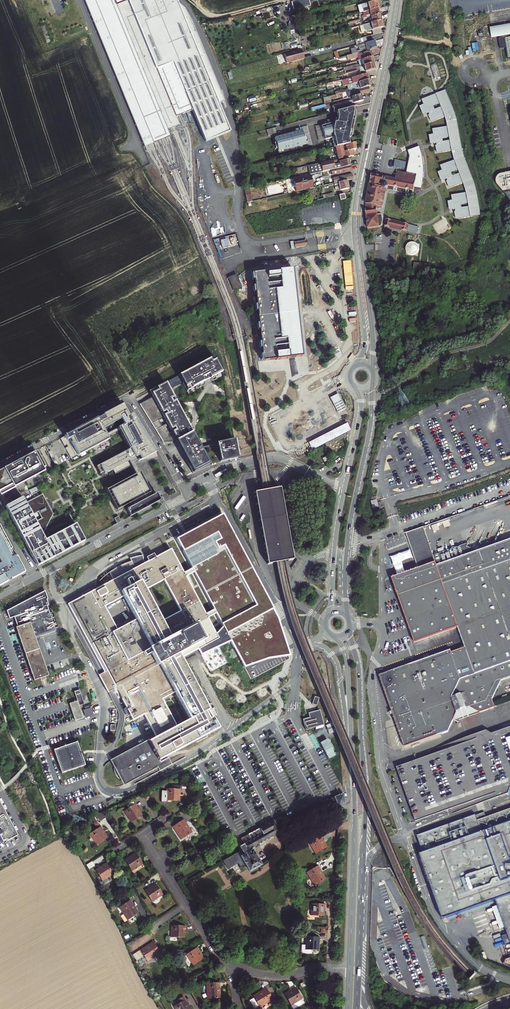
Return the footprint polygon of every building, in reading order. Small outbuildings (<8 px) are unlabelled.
[(142,147),(145,146),(148,144),(150,144),(94,0),(84,0),(142,147)] [(150,144),(151,143),(156,141),(160,140),(163,139),(168,137),(170,135),(169,131),(174,129),(177,128),(173,119),(181,116),(182,115),(186,114),(190,112),(203,144),(227,136),(216,107),(222,105),(193,30),(184,10),(172,0),(94,0),(150,144)] [(294,10),(311,5),(310,0),(298,0),(292,2),(294,10)] [(382,0),(378,0),(361,4),(359,5),(357,5),(359,13),(365,12),(369,11),(378,8),(380,8),(378,4),(378,1),(382,0)] [(371,16),(379,14),(379,11),(378,8),(369,11),(365,12),(366,15),(364,15),(365,18),(371,16)] [(372,23),(381,20),(380,17),(379,14),(371,16),(365,18),(367,24),(372,23)] [(381,28),(383,27),(382,24),(381,20),(372,23),(367,24),(361,26),(363,33),(372,30),(373,35),(382,32),(381,28)] [(508,59),(509,59),(509,25),(490,28),(492,39),(494,39),(499,38),(501,49),(507,48),(508,59)] [(354,40),(355,46),(367,42),(367,40),(366,37),(354,40)] [(359,53),(363,52),(375,48),(374,45),(373,41),(367,42),(355,46),(356,47),(346,50),(347,56),(357,53),(359,53)] [(304,48),(286,54),(288,61),(306,56),(305,53),(304,48)] [(357,57),(358,61),(371,57),(371,55),(370,52),(358,55),(357,53),(347,56),(348,59),(357,57)] [(358,67),(373,63),(372,60),(371,57),(358,61),(359,65),(358,65),(358,67)] [(364,72),(375,69),(374,66),(373,63),(358,67),(348,70),(349,73),(356,72),(357,76),(364,74),(364,72)] [(357,76),(353,77),(350,78),(342,80),(343,87),(347,86),(349,85),(353,84),(359,83),(369,80),(368,77),(367,73),(364,74),(357,76)] [(342,91),(342,94),(346,93),(355,91),(356,90),(361,89),(370,86),(369,83),(369,80),(359,83),(353,84),(349,85),(347,86),(348,89),(345,90),(342,91)] [(353,96),(369,92),(369,90),(368,87),(361,89),(356,90),(355,91),(346,93),(342,94),(344,100),(353,97),(353,96)] [(445,90),(436,94),(440,105),(441,107),(446,118),(448,123),(457,119),(456,118),(445,90)] [(436,94),(423,100),(425,106),(421,108),(424,115),(429,113),(430,115),(429,116),(432,123),(446,118),(441,107),(435,110),(434,107),(440,105),(436,94)] [(361,95),(358,96),(353,97),(344,100),(345,104),(333,107),(333,110),(334,113),(337,113),(351,109),(350,105),(362,102),(362,99),(361,95)] [(351,109),(337,113),(338,118),(334,125),(313,130),(316,144),(330,140),(332,150),(333,149),(349,146),(347,139),(350,138),(351,135),(355,116),(357,107),(351,109)] [(457,119),(448,123),(448,127),(450,138),(451,141),(453,152),(453,154),(463,150),(457,119)] [(448,127),(433,130),(434,135),(430,136),(431,145),(437,144),(437,146),(436,146),(438,154),(453,152),(451,141),(444,142),(443,139),(450,138),(448,127)] [(304,133),(277,139),(280,155),(313,147),(309,129),(304,131),(304,133)] [(276,130),(267,132),(269,138),(277,136),(276,130)] [(349,146),(333,149),(336,161),(340,160),(355,157),(353,151),(357,151),(356,149),(355,144),(349,146)] [(410,157),(406,173),(418,175),(415,188),(422,189),(423,183),(424,176),(424,170),(423,164),(422,156),(420,146),(408,151),(410,157)] [(463,150),(453,154),(455,161),(465,157),(463,150)] [(465,157),(455,161),(459,170),(460,174),(464,184),(474,180),(465,157)] [(396,159),(395,166),(406,169),(407,162),(396,159)] [(336,161),(319,165),(321,173),(331,171),(333,176),(352,171),(351,166),(350,160),(340,163),(340,160),(336,161)] [(455,161),(441,167),(443,171),(439,173),(442,181),(447,178),(448,181),(447,181),(450,190),(464,184),(460,174),(454,176),(452,172),(459,170),(455,161)] [(415,188),(418,175),(406,173),(403,172),(393,170),(391,178),(386,177),(384,190),(382,191),(381,190),(381,189),(371,187),(368,208),(368,213),(370,230),(388,229),(387,231),(404,234),(405,231),(414,232),(416,225),(386,219),(385,216),(383,214),(379,215),(379,209),(384,208),(387,189),(389,190),(414,195),(415,191),(415,188)] [(499,174),(498,176),(497,178),(496,180),(496,182),(497,183),(498,186),(500,188),(502,190),(504,193),(509,201),(509,172),(507,173),(499,174)] [(352,174),(333,179),(335,184),(336,184),(337,191),(349,188),(348,184),(347,181),(354,180),(352,174)] [(377,174),(376,176),(373,176),(372,179),(371,187),(381,189),(381,190),(382,191),(384,190),(386,177),(381,177),(381,175),(377,174)] [(310,176),(300,178),(292,180),(295,193),(303,191),(313,189),(310,176)] [(474,180),(464,184),(467,193),(467,195),(477,193),(474,180)] [(467,193),(452,196),(453,201),(448,202),(450,211),(456,210),(456,212),(455,212),(456,220),(471,218),(469,207),(463,208),(462,204),(469,203),(467,195),(467,193)] [(477,193),(467,195),(469,203),(469,207),(471,218),(481,216),(477,193)] [(406,252),(408,255),(410,256),(413,256),(416,256),(418,253),(420,250),(419,248),(418,245),(416,243),(413,243),(410,243),(408,245),(406,248),(406,252)] [(414,269),(430,271),(431,265),(415,262),(414,269)] [(266,272),(253,273),(263,361),(276,359),(276,361),(286,359),(288,359),(288,358),(292,358),(302,356),(292,269),(278,270),(279,272),(272,273),(266,274),(266,272)] [(238,273),(229,276),(234,290),(242,287),(238,273)] [(210,357),(150,389),(153,394),(140,401),(163,441),(176,439),(193,471),(209,462),(238,457),(234,438),(200,446),(170,388),(183,381),(188,388),(222,370),(216,358),(212,360),(210,357)] [(346,410),(338,394),(329,398),(337,414),(346,410)] [(123,405),(65,435),(65,436),(61,438),(71,458),(77,455),(78,456),(109,440),(108,437),(120,431),(129,449),(101,464),(105,474),(113,470),(115,474),(132,466),(136,474),(107,490),(118,510),(151,492),(140,472),(138,473),(134,464),(138,462),(136,458),(139,457),(141,460),(158,457),(157,452),(133,414),(129,415),(123,405)] [(350,430),(347,424),(308,444),(311,450),(315,447),(350,430)] [(0,471),(0,495),(44,472),(42,469),(45,467),(37,451),(0,471)] [(286,561),(293,560),(280,488),(255,493),(267,564),(286,561)] [(160,496),(158,492),(153,495),(126,508),(130,516),(162,500),(160,496)] [(22,497),(6,506),(37,566),(85,541),(76,524),(46,540),(43,534),(54,513),(43,494),(26,503),(22,497)] [(223,519),(177,542),(192,571),(193,574),(213,612),(214,615),(243,671),(267,664),(288,660),(277,623),(271,627),(266,617),(272,613),(223,519)] [(11,549),(0,528),(0,555),(11,549)] [(393,582),(415,647),(458,632),(464,650),(415,667),(389,676),(377,680),(404,752),(448,737),(452,729),(464,725),(477,720),(497,713),(494,706),(502,688),(509,685),(509,542),(437,567),(425,531),(407,537),(420,573),(393,582)] [(24,573),(11,549),(0,555),(0,562),(1,564),(0,565),(0,585),(24,573)] [(108,575),(112,582),(95,591),(67,604),(103,674),(112,691),(128,722),(144,714),(156,737),(112,761),(124,785),(158,768),(160,771),(173,765),(169,758),(157,765),(155,762),(173,752),(213,732),(208,721),(204,723),(201,716),(205,714),(177,660),(201,648),(218,639),(207,619),(206,616),(185,578),(184,575),(179,566),(171,551),(131,572),(130,569),(132,568),(130,564),(119,567),(108,575)] [(10,617),(13,616),(25,612),(26,616),(47,609),(45,603),(47,603),(46,598),(48,597),(45,589),(8,610),(10,617)] [(25,612),(13,616),(17,626),(14,627),(32,679),(38,677),(47,675),(45,670),(44,665),(34,637),(53,630),(47,609),(26,616),(25,612)] [(275,618),(272,613),(266,617),(271,627),(277,623),(275,618)] [(103,695),(112,691),(103,674),(94,678),(103,695)] [(70,704),(76,721),(84,718),(79,706),(85,704),(80,690),(75,692),(78,701),(70,704)] [(86,717),(94,714),(92,707),(84,710),(86,717)] [(305,730),(323,725),(319,711),(308,714),(309,718),(302,719),(305,730)] [(492,734),(486,731),(476,735),(478,739),(396,768),(415,821),(496,792),(498,796),(507,793),(509,788),(509,787),(509,728),(492,734)] [(324,730),(317,734),(329,759),(336,755),(324,730)] [(82,751),(78,742),(55,750),(63,773),(86,765),(83,755),(82,751)] [(170,789),(167,788),(166,801),(179,802),(180,798),(180,789),(180,785),(171,785),(170,789)] [(328,803),(335,800),(337,805),(339,805),(345,802),(344,799),(342,793),(325,800),(326,801),(327,801),(328,803)] [(324,805),(322,801),(287,819),(289,823),(324,805)] [(143,815),(135,804),(124,811),(132,822),(138,818),(143,815)] [(0,805),(0,841),(5,839),(6,840),(16,835),(0,805)] [(485,818),(483,812),(417,835),(423,853),(419,855),(442,919),(495,900),(508,935),(503,937),(505,945),(509,943),(509,823),(490,830),(488,826),(509,819),(509,809),(485,818)] [(102,813),(96,816),(100,823),(106,819),(102,813)] [(96,817),(92,818),(97,828),(101,826),(96,817)] [(178,824),(173,827),(181,840),(192,833),(184,820),(178,824)] [(275,825),(272,821),(248,835),(251,841),(240,847),(242,851),(245,856),(241,858),(241,859),(240,860),(238,861),(242,867),(244,866),(245,865),(249,873),(261,866),(256,857),(251,849),(279,833),(275,825)] [(105,834),(100,827),(89,834),(96,845),(108,837),(105,834)] [(323,841),(320,836),(309,843),(316,854),(327,847),(323,841)] [(142,864),(135,853),(131,855),(125,860),(132,871),(142,864)] [(116,873),(108,862),(104,865),(95,871),(103,882),(116,873)] [(322,872),(318,866),(307,873),(315,886),(326,879),(322,872)] [(159,889),(156,884),(145,891),(152,902),(163,895),(159,889)] [(131,901),(119,909),(123,915),(121,916),(125,923),(128,921),(139,913),(137,910),(131,901)] [(325,911),(325,904),(312,904),(312,916),(325,917),(325,911)] [(185,933),(185,926),(172,926),(172,938),(185,938),(185,933)] [(305,954),(312,954),(312,951),(319,951),(319,945),(319,937),(305,937),(305,942),(305,946),(302,946),(302,951),(302,952),(303,952),(303,953),(304,954),(305,954)] [(144,957),(135,962),(137,968),(160,953),(153,942),(148,945),(140,951),(144,957)] [(187,956),(193,965),(204,958),(201,953),(198,948),(187,956)] [(135,962),(144,957),(140,951),(132,955),(134,960),(135,962)] [(221,991),(220,983),(207,985),(208,999),(221,998),(221,991)] [(295,987),(290,990),(284,994),(290,1006),(292,1008),(293,1008),(301,1005),(299,1001),(302,1000),(295,987)] [(272,1000),(265,989),(259,993),(253,996),(254,997),(251,999),(251,1001),(254,1007),(256,1007),(259,1005),(260,1007),(272,1000)]
